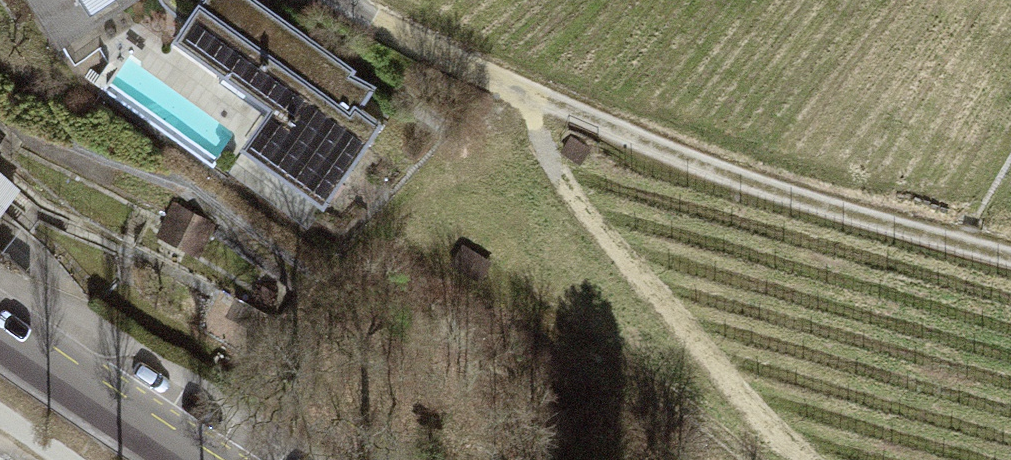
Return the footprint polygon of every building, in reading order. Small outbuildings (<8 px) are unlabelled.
[(102,50),(167,0),(63,0),(102,50)] [(269,0),(246,0),(217,45),(323,111),(297,151),(378,202),(425,127),(392,106),(405,85),(269,0)] [(235,227),(193,202),(178,228),(220,252),(235,227)]
